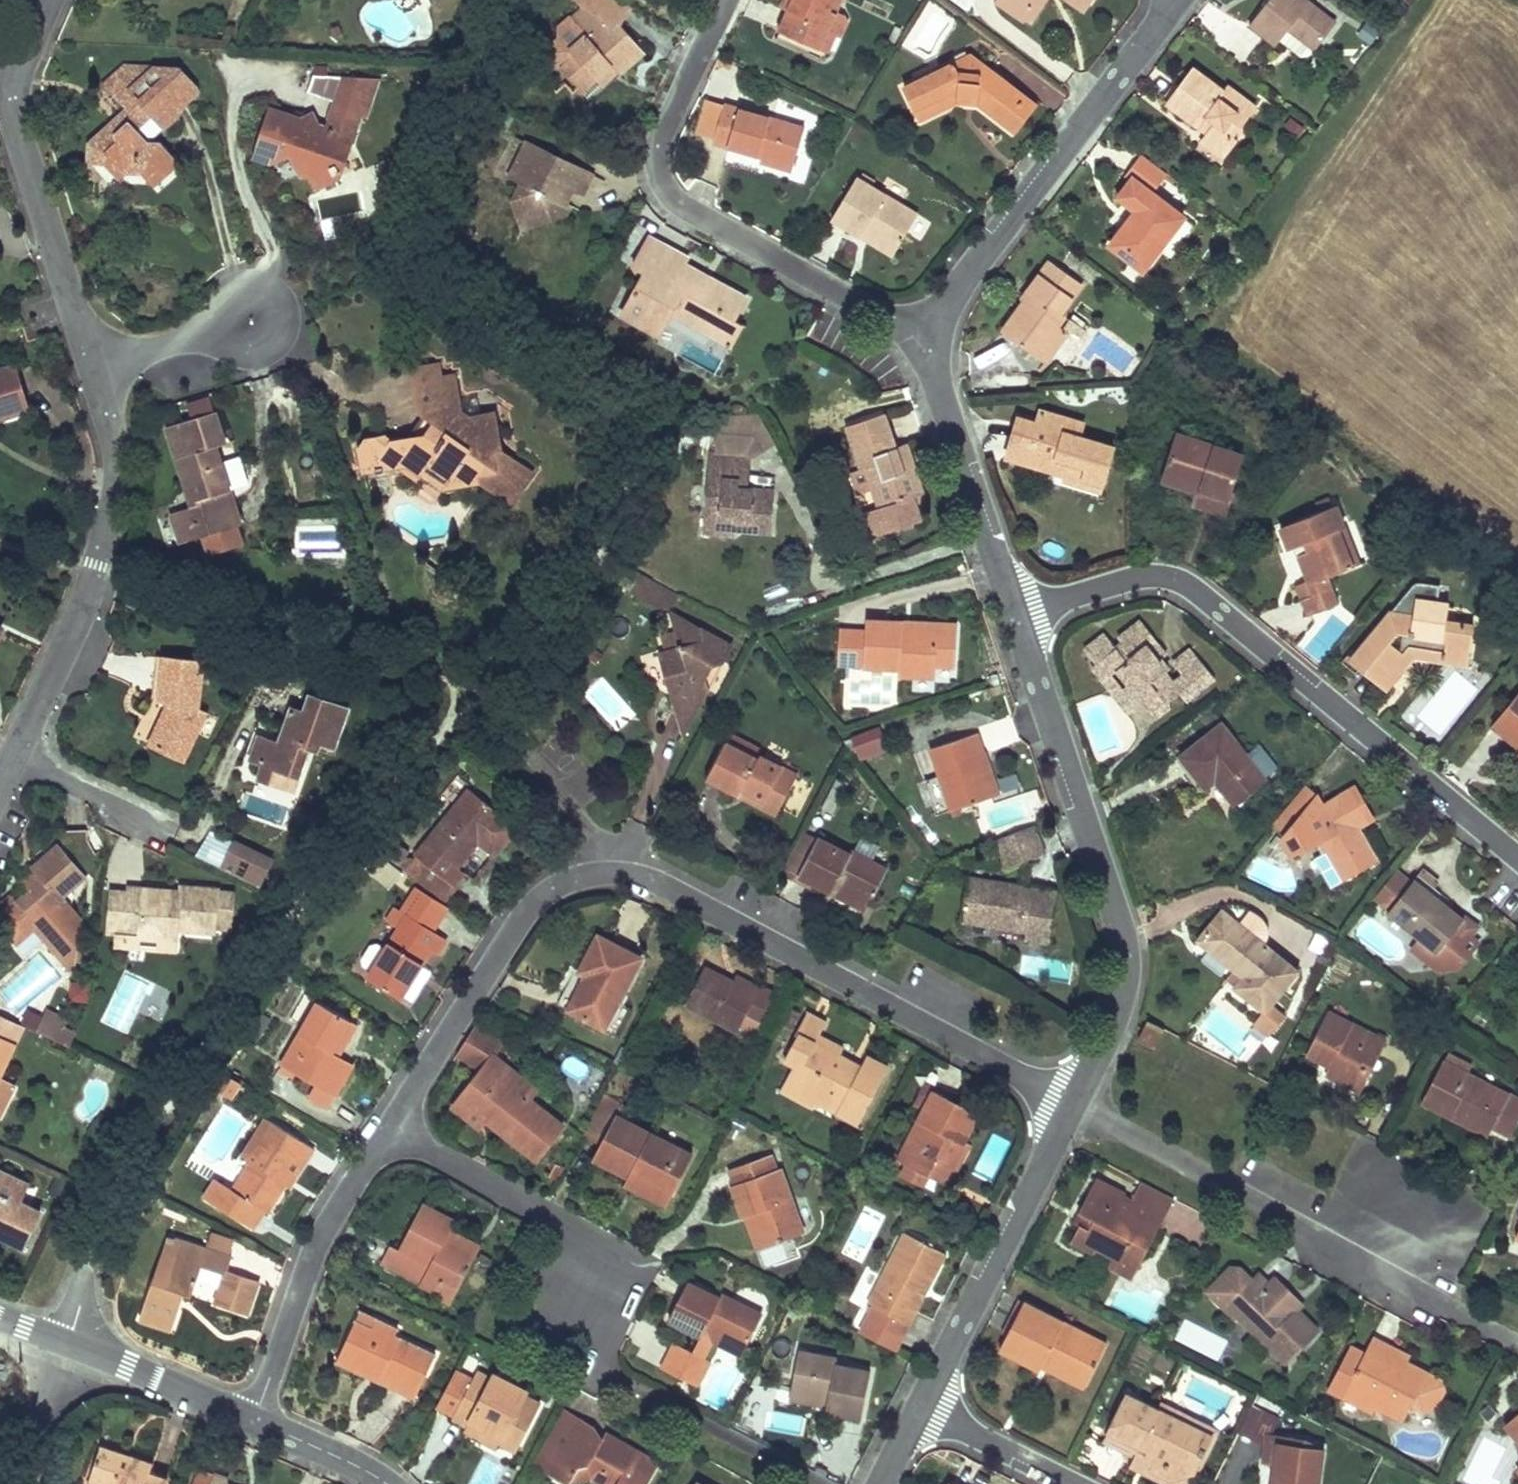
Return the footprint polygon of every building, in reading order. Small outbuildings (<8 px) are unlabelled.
[(545,48),(579,89),(603,69),(609,64),(614,69),(618,72),(643,51),(620,23),(627,10),(607,0),(592,0),(582,7),(560,25),(565,32),(545,48)] [(789,11),(779,30),(818,48),(834,11),(840,0),(794,0),(789,11)] [(781,6),(789,11),(794,0),(784,0),(781,6)] [(998,0),(1023,19),(1036,0),(998,0)] [(1023,19),(1030,24),(1046,0),(1036,0),(1023,19)] [(1084,11),(1089,4),(1083,0),(1068,0),(1084,11)] [(1250,24),(1277,45),(1281,40),(1289,28),(1316,49),(1336,23),(1306,0),(1269,0),(1250,24)] [(834,11),(818,48),(828,52),(834,34),(839,37),(846,19),(844,14),(834,11)] [(1289,28),(1281,40),(1302,56),(1311,55),(1316,49),(1289,28)] [(969,55),(955,63),(957,69),(975,61),(969,55)] [(955,63),(904,87),(920,121),(955,104),(959,104),(959,99),(976,101),(975,106),(979,106),(990,115),(999,103),(1014,115),(1027,99),(975,61),(957,69),(955,63)] [(609,64),(603,69),(607,75),(614,69),(609,64)] [(146,163),(162,180),(179,164),(160,142),(149,141),(140,132),(139,127),(139,115),(147,107),(154,114),(162,123),(175,111),(173,110),(183,108),(187,104),(185,92),(198,90),(199,88),(181,70),(127,67),(106,85),(106,92),(115,91),(128,111),(128,122),(115,134),(104,132),(91,144),(90,161),(106,162),(113,171),(125,162),(146,163)] [(1192,68),(1166,102),(1197,127),(1204,118),(1214,125),(1207,134),(1200,141),(1224,159),(1238,141),(1233,137),(1245,121),(1236,114),(1247,101),(1227,86),(1223,92),(1192,68)] [(301,120),(272,110),(255,154),(272,161),(292,153),(301,172),(313,176),(317,186),(340,177),(330,156),(349,148),(361,115),(366,117),(378,81),(316,80),(310,98),(335,106),(328,129),(320,132),(311,115),(301,120)] [(198,90),(185,92),(187,104),(199,93),(198,90)] [(999,103),(990,115),(1014,133),(1036,105),(1027,99),(1014,115),(999,103)] [(1247,101),(1236,114),(1245,121),(1255,107),(1247,101)] [(725,104),(714,137),(730,142),(728,147),(763,158),(794,167),(804,129),(725,104)] [(139,115),(139,127),(154,114),(147,107),(139,115)] [(128,111),(104,132),(115,134),(128,122),(128,111)] [(175,111),(162,123),(166,127),(179,116),(175,111)] [(1204,118),(1197,127),(1207,134),(1214,125),(1204,118)] [(714,137),(713,143),(728,147),(730,142),(714,137)] [(528,142),(511,175),(523,181),(513,200),(529,208),(534,225),(566,214),(571,204),(567,202),(558,198),(565,184),(574,188),(581,191),(590,174),(528,142)] [(330,156),(340,177),(349,148),(330,156)] [(1138,212),(1111,244),(1145,271),(1187,217),(1153,193),(1168,175),(1142,154),(1129,171),(1136,177),(1120,197),(1138,212)] [(763,158),(761,163),(792,172),(794,167),(763,158)] [(145,175),(155,186),(162,180),(146,163),(125,162),(113,171),(119,178),(125,174),(145,175)] [(857,178),(831,218),(860,237),(865,229),(897,249),(918,216),(857,178)] [(565,184),(558,198),(567,202),(574,188),(565,184)] [(529,208),(513,200),(523,229),(534,225),(529,208)] [(865,229),(860,237),(892,257),(897,249),(865,229)] [(646,272),(623,313),(659,333),(671,312),(711,334),(722,313),(733,319),(745,298),(709,279),(704,288),(678,272),(684,263),(687,259),(650,238),(633,265),(646,272)] [(1025,300),(1002,331),(1035,358),(1058,327),(1066,316),(1060,312),(1083,285),(1050,261),(1028,291),(1030,293),(1036,296),(1030,303),(1025,300)] [(684,263),(678,272),(704,288),(709,279),(684,263)] [(1030,293),(1025,300),(1030,303),(1036,296),(1030,293)] [(722,313),(711,334),(730,344),(742,324),(733,319),(722,313)] [(1058,327),(1035,358),(1043,364),(1067,334),(1058,327)] [(407,369),(411,383),(444,377),(441,362),(407,369)] [(28,411),(14,365),(0,370),(0,420),(28,411)] [(357,448),(362,474),(394,468),(406,466),(421,477),(430,465),(463,487),(477,483),(511,508),(536,473),(503,450),(495,411),(472,416),(464,409),(458,374),(444,377),(411,383),(417,412),(426,418),(432,423),(426,433),(414,435),(392,438),(384,435),(364,438),(357,448)] [(1019,417),(1007,456),(1028,463),(1030,454),(1057,463),(1059,457),(1071,461),(1067,474),(1065,479),(1101,490),(1115,445),(1080,435),(1067,432),(1071,418),(1041,409),(1038,422),(1019,417)] [(192,507),(173,513),(183,544),(241,525),(215,447),(227,443),(217,412),(167,428),(187,491),(194,489),(199,505),(192,507)] [(719,415),(716,453),(752,457),(777,444),(759,413),(719,415)] [(884,414),(861,421),(863,429),(848,433),(860,469),(866,467),(879,508),(863,513),(871,535),(922,518),(914,496),(924,494),(915,467),(903,471),(895,446),(884,414)] [(426,418),(414,435),(426,433),(432,423),(426,418)] [(1071,418),(1067,432),(1080,435),(1084,422),(1071,418)] [(863,429),(861,421),(846,426),(848,433),(863,429)] [(1177,434),(1164,476),(1200,488),(1228,497),(1242,454),(1177,434)] [(907,442),(895,446),(903,471),(915,467),(907,442)] [(710,452),(708,473),(732,475),(730,493),(738,493),(739,486),(749,487),(752,457),(716,453),(710,452)] [(1030,454),(1028,463),(1067,474),(1071,461),(1059,457),(1057,463),(1030,454)] [(225,461),(233,488),(247,484),(239,457),(225,461)] [(430,465),(421,477),(442,492),(463,487),(430,465)] [(406,466),(394,468),(417,483),(421,477),(406,466)] [(708,473),(704,531),(731,534),(736,529),(771,531),(775,490),(749,487),(739,486),(738,493),(730,493),(732,475),(708,473)] [(1200,488),(1196,502),(1223,511),(1228,497),(1200,488)] [(187,491),(192,507),(199,505),(194,489),(187,491)] [(1336,506),(1281,527),(1289,549),(1295,547),(1303,543),(1307,553),(1298,555),(1308,581),(1313,594),(1302,598),(1309,615),(1337,604),(1326,578),(1352,568),(1338,531),(1344,528),(1336,506)] [(1344,528),(1338,531),(1352,568),(1358,566),(1344,528)] [(298,532),(299,553),(341,551),(340,530),(298,532)] [(1303,543),(1295,547),(1298,555),(1307,553),(1303,543)] [(671,591),(643,576),(634,594),(662,609),(666,601),(671,591)] [(1302,598),(1313,594),(1308,581),(1296,585),(1302,598)] [(679,595),(671,591),(666,601),(674,605),(679,595)] [(1413,616),(1416,601),(1402,598),(1390,612),(1413,616)] [(1390,612),(1350,661),(1379,685),(1404,653),(1400,652),(1390,644),(1398,634),(1404,635),(1411,637),(1409,647),(1443,652),(1443,657),(1467,661),(1473,625),(1445,621),(1434,619),(1437,604),(1416,601),(1413,616),(1390,612)] [(1437,604),(1434,619),(1445,621),(1448,607),(1437,604)] [(686,622),(670,613),(674,626),(686,622)] [(1105,633),(1084,650),(1095,665),(1093,667),(1129,715),(1144,703),(1159,691),(1166,701),(1177,693),(1184,703),(1217,679),(1206,664),(1186,678),(1182,674),(1174,680),(1168,671),(1173,668),(1165,657),(1160,661),(1153,651),(1163,644),(1143,618),(1118,637),(1122,642),(1115,646),(1105,633)] [(902,640),(904,622),(868,621),(867,629),(841,627),(838,663),(865,665),(900,668),(899,675),(918,676),(918,664),(936,665),(956,666),(957,635),(939,634),(939,628),(912,626),(911,640),(902,640)] [(670,688),(677,711),(693,718),(708,690),(703,679),(712,664),(723,663),(732,646),(686,622),(674,626),(675,631),(661,636),(665,652),(659,654),(666,677),(671,675),(675,679),(670,688)] [(904,622),(902,640),(911,640),(912,626),(939,628),(939,634),(957,635),(958,626),(904,622)] [(1404,653),(1379,685),(1385,690),(1413,658),(1466,665),(1467,661),(1443,657),(1443,652),(1409,647),(1411,637),(1404,635),(1400,652),(1404,653)] [(1160,661),(1165,657),(1170,654),(1163,644),(1153,651),(1160,661)] [(1192,647),(1172,661),(1182,674),(1186,678),(1206,664),(1192,647)] [(161,716),(149,743),(184,759),(206,711),(198,707),(204,659),(163,657),(159,699),(167,703),(174,706),(168,719),(161,716)] [(163,657),(155,657),(150,698),(159,699),(163,657)] [(703,679),(708,690),(723,663),(712,664),(703,679)] [(918,664),(918,676),(936,678),(936,665),(918,664)] [(848,674),(846,704),(893,707),(895,677),(848,674)] [(666,677),(663,684),(670,688),(675,679),(671,675),(666,677)] [(1159,691),(1144,703),(1156,720),(1172,708),(1166,701),(1159,691)] [(1493,725),(1517,746),(1517,693),(1493,725)] [(263,764),(258,778),(280,787),(286,772),(299,778),(311,748),(317,751),(320,743),(334,748),(348,711),(311,696),(305,713),(292,708),(281,737),(285,739),(283,746),(259,737),(250,759),(263,764)] [(167,703),(161,716),(168,719),(174,706),(167,703)] [(693,718),(677,711),(684,735),(693,718)] [(1223,724),(1181,756),(1201,784),(1215,773),(1219,778),(1217,781),(1236,804),(1267,780),(1245,753),(1223,724)] [(883,727),(853,733),(858,761),(888,755),(883,727)] [(978,732),(931,748),(940,775),(924,780),(936,816),(992,797),(977,754),(985,751),(978,732)] [(726,742),(707,777),(740,794),(744,788),(781,808),(798,775),(760,755),(757,759),(726,742)] [(1252,747),(1245,753),(1267,780),(1274,776),(1252,747)] [(985,751),(977,754),(992,797),(998,795),(993,780),(985,751)] [(286,772),(280,787),(294,792),(299,778),(286,772)] [(1215,773),(1201,784),(1206,790),(1217,781),(1219,778),(1215,773)] [(1006,776),(993,780),(998,795),(1000,800),(1012,796),(1006,776)] [(1317,796),(1304,786),(1274,822),(1288,836),(1283,841),(1294,858),(1316,846),(1321,855),(1312,860),(1330,891),(1377,864),(1361,834),(1356,837),(1353,831),(1371,823),(1353,790),(1323,807),(1317,796)] [(744,788),(740,794),(778,814),(781,808),(744,788)] [(500,813),(470,789),(401,871),(424,890),(439,902),(463,872),(456,867),(477,841),(481,836),(486,840),(498,850),(517,827),(500,813)] [(1034,824),(996,838),(1008,869),(1045,855),(1034,824)] [(244,825),(237,841),(274,856),(281,839),(244,825)] [(1358,829),(1353,831),(1356,837),(1361,834),(1358,829)] [(481,836),(477,841),(481,845),(486,840),(481,836)] [(800,838),(784,869),(831,894),(836,886),(871,905),(888,871),(852,852),(850,856),(819,839),(815,846),(800,838)] [(271,860),(235,842),(221,870),(258,887),(271,860)] [(0,919),(0,923),(18,944),(35,929),(74,974),(81,920),(62,898),(85,879),(57,846),(32,868),(38,875),(24,886),(30,893),(0,919)] [(1411,884),(1397,872),(1376,897),(1391,909),(1411,884)] [(1437,884),(1421,872),(1414,880),(1430,893),(1437,884)] [(968,879),(961,920),(1026,930),(1025,939),(1051,942),(1059,893),(968,879)] [(1430,893),(1414,880),(1411,884),(1391,909),(1388,913),(1422,940),(1437,953),(1439,970),(1457,968),(1469,955),(1458,946),(1462,941),(1464,943),(1469,937),(1473,933),(1461,924),(1464,920),(1430,893)] [(181,892),(128,888),(128,892),(124,934),(140,936),(140,940),(160,942),(160,934),(178,936),(178,931),(214,934),(214,929),(216,907),(233,909),(235,891),(182,886),(181,892)] [(836,886),(831,894),(867,913),(871,905),(836,886)] [(124,934),(128,892),(111,890),(107,932),(116,933),(124,934)] [(424,890),(408,916),(436,934),(450,911),(439,902),(424,890)] [(216,907),(214,929),(232,930),(233,909),(216,907)] [(1224,912),(1200,941),(1235,969),(1246,978),(1237,988),(1265,1011),(1254,1024),(1269,1036),(1284,1018),(1270,1006),(1298,973),(1224,912)] [(408,916),(368,978),(400,999),(421,965),(430,951),(437,956),(447,940),(436,934),(408,916)] [(1473,933),(1476,930),(1464,920),(1461,924),(1473,933)] [(116,933),(114,949),(176,954),(178,936),(160,934),(160,942),(140,940),(140,936),(116,933)] [(599,935),(579,971),(587,975),(594,978),(590,984),(583,981),(568,1010),(605,1029),(641,960),(599,935)] [(1478,944),(1469,937),(1464,943),(1462,941),(1458,946),(1469,955),(1478,944)] [(1437,953),(1422,940),(1412,952),(1435,971),(1439,970),(1437,953)] [(431,971),(421,965),(400,999),(409,1005),(431,971)] [(704,968),(685,1005),(736,1033),(746,1014),(760,1021),(774,995),(760,987),(758,989),(755,996),(732,984),(704,968)] [(1237,988),(1246,978),(1235,969),(1227,980),(1237,988)] [(587,975),(583,981),(590,984),(594,978),(587,975)] [(736,977),(732,984),(755,996),(758,989),(736,977)] [(318,1002),(281,1065),(317,1086),(334,1096),(354,1064),(340,1055),(330,1050),(332,1046),(335,1047),(350,1021),(318,1002)] [(801,1014),(790,1008),(784,1019),(795,1024),(801,1014)] [(810,1013),(807,1017),(825,1026),(827,1022),(810,1013)] [(1331,1013),(1308,1055),(1322,1063),(1325,1058),(1333,1062),(1330,1067),(1326,1073),(1343,1082),(1346,1078),(1364,1088),(1373,1070),(1365,1065),(1371,1053),(1380,1058),(1389,1043),(1331,1013)] [(47,1015),(41,1028),(59,1037),(65,1023),(47,1015)] [(0,1016),(0,1078),(25,1027),(0,1016)] [(807,1017),(788,1055),(810,1068),(798,1092),(815,1101),(818,1103),(823,1096),(841,1106),(838,1113),(859,1125),(888,1069),(867,1058),(861,1069),(859,1074),(846,1067),(849,1062),(840,1057),(815,1043),(820,1036),(825,1026),(807,1017)] [(330,1050),(340,1055),(356,1025),(350,1021),(335,1047),(332,1046),(330,1050)] [(477,1026),(458,1057),(481,1071),(452,1107),(467,1119),(473,1112),(476,1108),(486,1115),(482,1120),(535,1162),(563,1127),(529,1099),(515,1088),(523,1079),(496,1056),(503,1043),(477,1026)] [(820,1036),(815,1043),(840,1057),(843,1050),(820,1036)] [(1371,1053),(1365,1065),(1373,1070),(1380,1058),(1371,1053)] [(788,1055),(785,1061),(794,1067),(781,1091),(812,1108),(815,1101),(798,1092),(810,1068),(788,1055)] [(1472,1066),(1448,1055),(1445,1062),(1468,1074),(1472,1066)] [(1325,1058),(1322,1063),(1330,1067),(1333,1062),(1325,1058)] [(1422,1102),(1452,1117),(1457,1107),(1465,1111),(1464,1113),(1493,1128),(1494,1126),(1513,1136),(1517,1126),(1517,1100),(1468,1074),(1445,1062),(1443,1061),(1422,1102)] [(849,1062),(846,1067),(859,1074),(861,1069),(849,1062)] [(1346,1078),(1343,1082),(1362,1092),(1364,1088),(1346,1078)] [(16,1087),(0,1079),(0,1121),(16,1087)] [(523,1079),(515,1088),(529,1099),(536,1090),(523,1079)] [(927,1080),(914,1105),(925,1110),(934,1092),(952,1100),(955,1095),(927,1080)] [(334,1096),(317,1086),(309,1100),(326,1110),(334,1096)] [(925,1110),(908,1144),(917,1148),(907,1165),(902,1176),(923,1187),(929,1176),(933,1167),(949,1175),(952,1169),(960,1153),(954,1150),(959,1141),(964,1144),(966,1141),(979,1113),(952,1100),(934,1092),(925,1110)] [(604,1094),(582,1136),(600,1145),(616,1115),(622,1103),(604,1094)] [(823,1096),(818,1103),(838,1113),(841,1106),(823,1096)] [(1457,1107),(1452,1117),(1489,1137),(1493,1128),(1464,1113),(1465,1111),(1457,1107)] [(476,1108),(473,1112),(482,1120),(486,1115),(476,1108)] [(600,1145),(593,1159),(629,1179),(630,1180),(633,1173),(673,1193),(693,1154),(616,1115),(600,1145)] [(250,1163),(233,1191),(256,1205),(268,1212),(286,1184),(279,1180),(292,1160),(303,1166),(314,1149),(266,1120),(242,1158),(250,1163)] [(973,1145),(966,1141),(964,1144),(960,1153),(952,1169),(960,1173),(973,1145)] [(954,1150),(960,1153),(964,1144),(959,1141),(954,1150)] [(908,1144),(899,1161),(907,1165),(917,1148),(908,1144)] [(771,1155),(729,1169),(735,1185),(731,1186),(742,1218),(746,1217),(756,1213),(759,1221),(758,1221),(767,1246),(802,1233),(780,1168),(776,1170),(771,1155)] [(292,1160),(279,1180),(286,1184),(290,1187),(303,1166),(292,1160)] [(933,1167),(929,1176),(944,1184),(949,1175),(933,1167)] [(23,1249),(40,1214),(19,1204),(27,1185),(3,1173),(0,1178),(0,1237),(23,1249)] [(665,1208),(673,1193),(633,1173),(630,1180),(629,1179),(624,1188),(665,1208)] [(1081,1226),(1073,1242),(1095,1254),(1097,1248),(1115,1258),(1129,1265),(1138,1249),(1147,1253),(1176,1200),(1142,1182),(1133,1199),(1130,1207),(1122,1202),(1126,1195),(1097,1181),(1080,1214),(1095,1221),(1090,1230),(1081,1226)] [(233,1191),(223,1206),(247,1221),(256,1205),(233,1191)] [(1133,1199),(1126,1195),(1122,1202),(1130,1207),(1133,1199)] [(391,1247),(381,1265),(421,1284),(420,1286),(437,1294),(443,1283),(458,1290),(475,1258),(445,1243),(450,1232),(456,1222),(423,1205),(399,1251),(391,1247)] [(756,1213),(746,1217),(757,1249),(767,1246),(758,1221),(759,1221),(756,1213)] [(1080,1214),(1075,1223),(1081,1226),(1090,1230),(1095,1221),(1080,1214)] [(211,1232),(205,1249),(228,1257),(234,1240),(211,1232)] [(450,1232),(445,1243),(475,1258),(480,1248),(450,1232)] [(946,1255),(905,1234),(869,1304),(873,1306),(860,1333),(894,1352),(909,1325),(916,1311),(912,1308),(923,1287),(928,1289),(946,1255)] [(153,1281),(141,1318),(172,1328),(181,1306),(175,1304),(179,1291),(185,1294),(191,1296),(202,1267),(224,1275),(215,1304),(248,1313),(259,1280),(229,1270),(232,1259),(228,1257),(205,1249),(180,1241),(165,1285),(153,1281)] [(1129,1265),(1115,1258),(1110,1266),(1133,1279),(1147,1253),(1138,1249),(1129,1265)] [(1242,1266),(1231,1269),(1246,1284),(1253,1278),(1242,1266)] [(1253,1278),(1246,1284),(1231,1269),(1206,1293),(1235,1321),(1240,1316),(1287,1363),(1319,1331),(1291,1303),(1291,1290),(1277,1276),(1270,1283),(1258,1272),(1253,1278)] [(443,1283),(437,1294),(452,1302),(458,1290),(443,1283)] [(688,1283),(669,1320),(702,1337),(706,1328),(746,1349),(762,1317),(722,1296),(720,1300),(688,1283)] [(923,1287),(912,1308),(916,1311),(928,1289),(923,1287)] [(179,1291),(175,1304),(181,1306),(185,1294),(179,1291)] [(1025,1302),(1000,1351),(1038,1370),(1040,1366),(1044,1359),(1088,1381),(1107,1344),(1025,1302)] [(360,1312),(356,1321),(373,1328),(376,1320),(360,1312)] [(385,1367),(378,1382),(417,1399),(438,1354),(397,1338),(400,1330),(376,1320),(373,1328),(356,1321),(341,1354),(374,1369),(377,1363),(385,1367)] [(706,1328),(702,1337),(742,1357),(746,1349),(706,1328)] [(1363,1355),(1344,1389),(1376,1406),(1403,1420),(1428,1374),(1407,1362),(1393,1354),(1391,1358),(1383,1354),(1388,1345),(1372,1337),(1363,1355)] [(669,1355),(703,1372),(708,1361),(675,1344),(669,1355)] [(1388,1345),(1383,1354),(1391,1358),(1393,1354),(1407,1362),(1410,1357),(1388,1345)] [(1331,1390),(1373,1413),(1376,1406),(1344,1389),(1363,1355),(1353,1350),(1331,1390)] [(799,1353),(791,1394),(828,1400),(827,1408),(826,1412),(863,1419),(871,1371),(836,1365),(837,1360),(799,1353)] [(377,1363),(374,1369),(341,1354),(337,1363),(378,1382),(385,1367),(377,1363)] [(661,1370),(694,1388),(703,1372),(669,1355),(661,1370)] [(1044,1359),(1040,1366),(1084,1388),(1088,1381),(1044,1359)] [(456,1414),(454,1419),(468,1427),(471,1422),(501,1438),(499,1443),(516,1451),(540,1404),(512,1389),(509,1393),(492,1384),(495,1379),(480,1371),(475,1379),(454,1368),(436,1403),(456,1414)] [(495,1379),(492,1384),(509,1393),(512,1389),(495,1379)] [(1127,1393),(1108,1430),(1149,1451),(1147,1454),(1149,1468),(1161,1465),(1170,1470),(1171,1479),(1194,1472),(1185,1443),(1195,1426),(1159,1408),(1127,1393)] [(791,1394),(789,1400),(827,1408),(828,1400),(791,1394)] [(1159,1408),(1195,1426),(1185,1443),(1194,1472),(1214,1429),(1162,1402),(1159,1408)] [(561,1408),(532,1463),(550,1474),(581,1419),(561,1408)] [(774,1410),(769,1428),(800,1437),(806,1419),(774,1410)] [(1507,1424),(1517,1437),(1517,1415),(1507,1424)] [(608,1433),(602,1440),(591,1433),(596,1427),(581,1419),(550,1474),(567,1483),(571,1483),(591,1478),(602,1483),(651,1483),(662,1466),(608,1433)] [(468,1427),(466,1432),(496,1448),(499,1443),(501,1438),(471,1422),(468,1427)] [(596,1427),(591,1433),(602,1440),(596,1427)] [(1128,1470),(1157,1483),(1188,1483),(1194,1472),(1171,1479),(1170,1470),(1161,1465),(1149,1468),(1147,1454),(1149,1451),(1108,1430),(1104,1439),(1135,1455),(1128,1470)] [(1267,1436),(1265,1461),(1276,1462),(1274,1483),(1318,1483),(1323,1449),(1299,1447),(1300,1440),(1267,1436)] [(1300,1440),(1299,1447),(1323,1449),(1307,1440),(1300,1440)] [(88,1483),(166,1483),(167,1479),(151,1472),(134,1467),(137,1457),(102,1445),(88,1483)] [(137,1457),(134,1467),(151,1472),(154,1463),(137,1457)] [(213,1475),(199,1470),(194,1483),(210,1483),(213,1475)] [(229,1480),(213,1474),(213,1475),(210,1483),(228,1483),(229,1480)]
